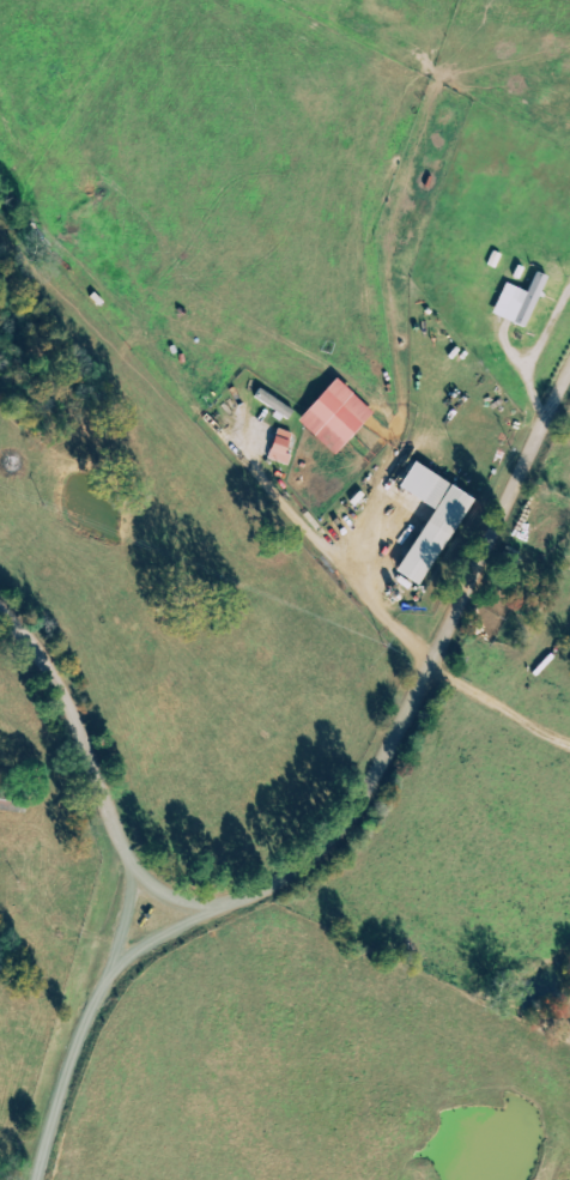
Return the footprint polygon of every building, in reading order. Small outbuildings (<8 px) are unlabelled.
[(498,314),(532,327),(553,275),(542,271),(534,291),(510,282),(498,314)] [(304,420),(341,454),(380,412),(343,378),(304,420)] [(294,416),(298,406),(262,389),(257,399),(294,416)] [(298,433),(281,428),(274,459),(291,464),(298,433)] [(441,508),(403,571),(426,586),(480,496),(421,462),(406,487),(441,508)]
